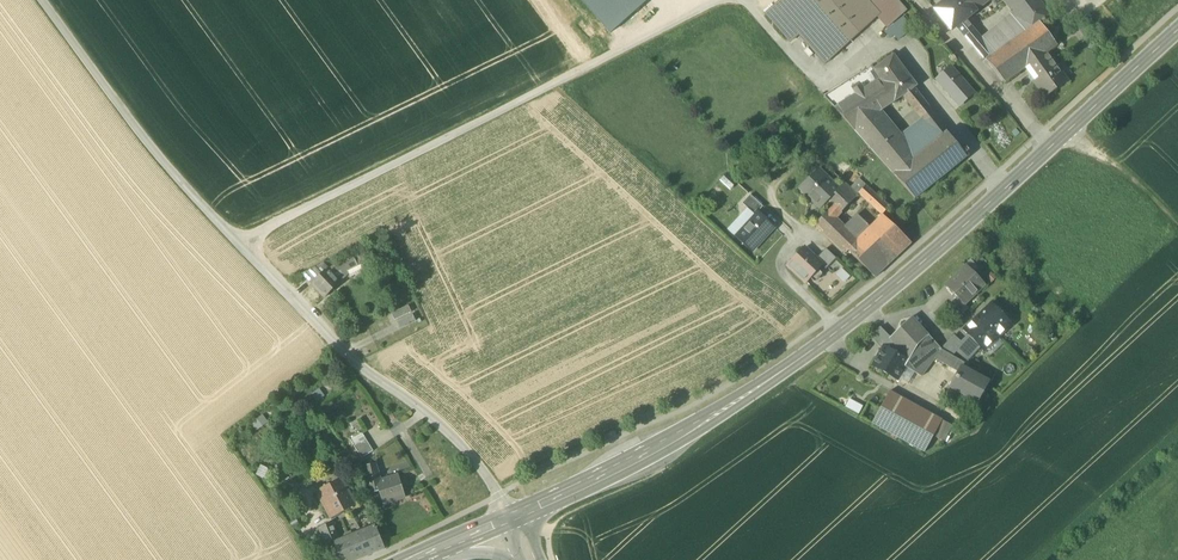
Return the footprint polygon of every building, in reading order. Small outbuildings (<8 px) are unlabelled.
[(613,33),(644,6),(639,0),(585,0),(613,33)] [(825,64),(878,18),(887,28),(906,11),(896,0),(780,0),(765,13),(790,42),(798,34),(825,64)] [(965,37),(974,30),(965,20),(976,12),(966,0),(943,0),(945,2),(935,10),(945,23),(947,21),(954,29),(957,27),(965,37)] [(976,12),(991,0),(966,0),(976,12)] [(1039,0),(1002,0),(1012,13),(1026,33),(1040,23),(1050,15),(1039,0)] [(1012,13),(986,36),(999,51),(1026,33),(1012,13)] [(889,30),(898,41),(912,29),(903,18),(889,30)] [(1057,46),(1040,23),(1026,33),(999,51),(985,61),(1005,83),(1029,66),(1047,53),(1057,46)] [(973,47),(985,61),(999,51),(986,36),(973,47)] [(1029,66),(1034,73),(1052,60),(1047,53),(1029,66)] [(903,96),(914,109),(923,101),(914,89),(917,87),(894,55),(874,69),(873,70),(894,103),(903,96)] [(1032,83),(1043,98),(1067,82),(1052,60),(1034,73),(1038,79),(1032,83)] [(835,109),(855,131),(881,112),(894,103),(873,70),(874,69),(872,66),(861,73),(870,86),(835,109)] [(936,80),(959,106),(974,93),(951,67),(936,80)] [(824,96),(835,109),(870,86),(861,73),(824,96)] [(931,111),(923,101),(914,109),(921,118),(931,111)] [(925,123),(938,139),(947,132),(931,111),(921,118),(925,123)] [(855,131),(893,175),(915,158),(903,141),(881,112),(855,131)] [(925,123),(903,141),(915,158),(938,139),(925,123)] [(966,157),(947,132),(938,139),(915,158),(893,175),(915,199),(966,157)] [(799,189),(820,209),(823,207),(825,204),(830,209),(836,203),(830,197),(837,190),(838,191),(845,184),(843,182),(838,188),(818,169),(799,189)] [(859,179),(850,188),(854,193),(856,191),(858,193),(866,185),(859,179)] [(816,225),(823,232),(835,219),(859,194),(858,193),(856,191),(854,193),(850,188),(845,184),(838,191),(837,190),(830,197),(836,203),(830,209),(815,225),(816,226),(816,225)] [(866,185),(858,193),(859,194),(882,215),(890,207),(866,185)] [(747,208),(754,215),(757,212),(758,213),(763,208),(750,195),(742,204),(747,208)] [(727,230),(735,237),(750,221),(749,221),(754,215),(747,208),(727,230)] [(735,237),(752,252),(760,243),(759,242),(774,227),(758,213),(757,212),(754,215),(749,221),(750,221),(735,237)] [(844,227),(857,240),(870,227),(856,214),(844,227)] [(911,243),(882,215),(870,227),(857,240),(844,253),(845,254),(846,253),(845,253),(848,251),(875,277),(911,243)] [(823,232),(830,239),(843,226),(835,219),(823,232)] [(844,227),(843,226),(830,239),(844,253),(857,240),(844,227)] [(787,266),(805,282),(822,265),(822,264),(816,259),(804,248),(787,266)] [(822,265),(826,269),(836,258),(826,248),(816,259),(822,264),(822,265)] [(366,251),(354,257),(358,266),(370,260),(366,251)] [(347,271),(358,266),(354,257),(329,270),(334,275),(343,271),(346,269),(347,271)] [(957,298),(964,305),(965,305),(973,297),(971,294),(976,289),(983,283),(967,267),(955,278),(955,277),(946,286),(957,298)] [(301,274),(312,285),(322,276),(322,275),(315,268),(301,274)] [(841,268),(835,274),(844,283),(850,277),(841,268)] [(312,285),(324,298),(341,282),(334,275),(329,270),(328,269),(322,275),(322,276),(312,285)] [(334,275),(341,282),(349,274),(347,272),(345,273),(343,271),(334,275)] [(949,306),(960,317),(969,309),(965,305),(964,305),(957,298),(949,306)] [(991,304),(978,316),(998,337),(1011,325),(991,304)] [(392,315),(395,321),(412,313),(409,306),(392,315)] [(397,323),(400,331),(417,322),(413,315),(397,323)] [(984,351),(998,337),(978,316),(969,325),(971,327),(967,331),(965,329),(964,330),(969,334),(980,347),(984,351)] [(891,338),(890,339),(909,360),(908,361),(905,367),(921,377),(922,377),(935,359),(942,350),(941,350),(911,317),(891,338)] [(870,337),(882,350),(883,347),(889,338),(890,339),(891,338),(880,327),(870,337)] [(969,334),(961,342),(960,342),(963,344),(956,351),(956,352),(967,361),(980,347),(969,334)] [(952,357),(956,352),(956,351),(963,344),(960,342),(961,342),(954,336),(941,350),(942,350),(952,357)] [(883,347),(908,361),(909,360),(890,339),(889,338),(883,347)] [(888,375),(898,380),(905,367),(908,361),(883,347),(882,350),(873,366),(888,375)] [(950,387),(978,403),(989,383),(962,368),(965,364),(952,357),(942,350),(935,359),(958,373),(950,387)] [(872,423),(925,452),(934,436),(942,421),(889,392),(872,423)] [(847,406),(860,413),(864,405),(851,399),(847,406)] [(934,436),(943,441),(951,426),(942,421),(934,436)] [(354,447),(362,459),(374,452),(366,440),(354,447)] [(378,492),(383,505),(405,497),(398,475),(380,481),(375,463),(364,466),(371,495),(378,492)] [(317,491),(331,519),(355,506),(340,478),(317,491)] [(318,528),(325,544),(340,538),(333,522),(318,528)] [(341,559),(358,559),(385,549),(375,526),(334,543),(341,559)]
